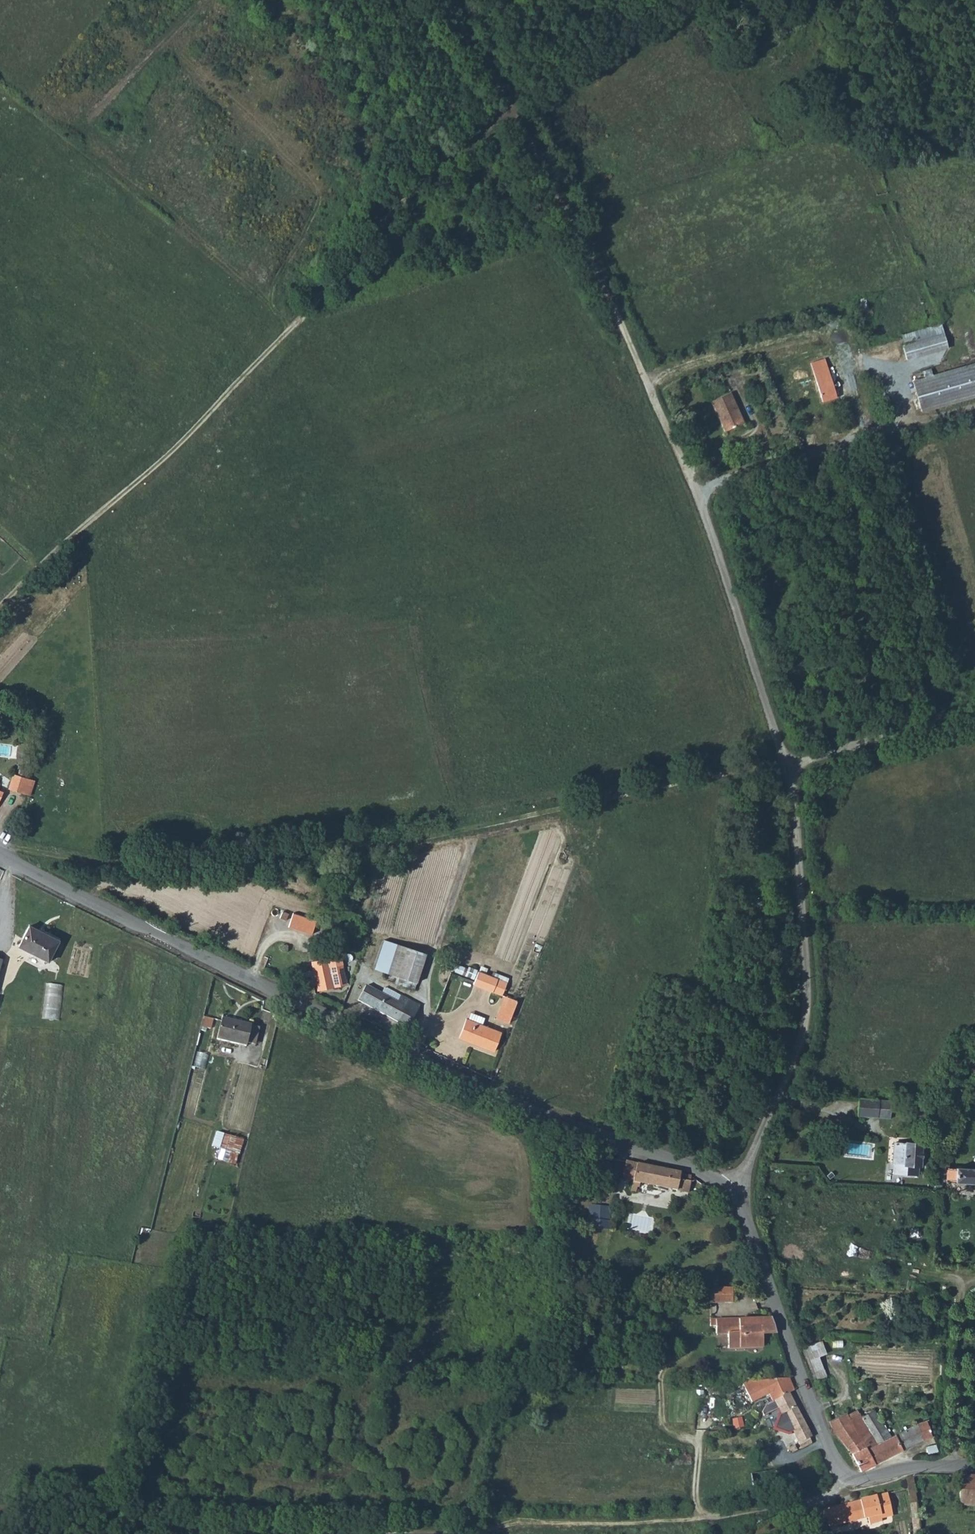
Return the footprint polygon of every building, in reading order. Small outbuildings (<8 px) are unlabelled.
[(869,310),(864,298),(856,301),(861,313),(869,310)] [(947,348),(940,323),(901,335),(904,344),(902,344),(906,360),(947,348)] [(818,389),(832,385),(825,359),(810,364),(818,389)] [(933,376),(931,371),(924,373),(926,379),(912,382),(921,412),(974,397),(974,364),(933,376)] [(836,397),(832,385),(818,389),(822,401),(836,397)] [(743,421),(729,392),(709,401),(723,430),(743,421)] [(21,764),(18,772),(30,776),(33,768),(21,764)] [(27,779),(12,774),(7,788),(22,793),(27,779)] [(27,779),(22,793),(29,795),(34,781),(27,779)] [(292,913),(288,926),(311,934),(316,921),(292,913)] [(57,940),(28,926),(17,947),(47,961),(57,940)] [(404,979),(416,983),(425,953),(384,940),(374,970),(404,979)] [(317,990),(346,984),(340,956),(310,963),(317,990)] [(454,972),(464,976),(467,968),(457,965),(454,972)] [(474,980),(477,971),(467,967),(467,968),(464,976),(474,980)] [(473,984),(492,991),(497,979),(490,976),(486,974),(479,972),(477,971),(474,980),(473,984)] [(497,979),(506,982),(508,978),(492,972),(490,976),(497,979)] [(413,990),(416,983),(404,979),(402,986),(413,990)] [(497,979),(492,991),(501,995),(506,982),(497,979)] [(47,982),(45,1017),(61,1018),(63,983),(47,982)] [(358,1000),(408,1027),(420,1005),(385,987),(382,994),(366,985),(358,1000)] [(504,997),(499,1011),(504,1013),(509,999),(504,997)] [(504,1013),(499,1011),(496,1019),(508,1023),(516,1001),(509,999),(504,1013)] [(481,1025),(484,1018),(470,1012),(467,1019),(459,1038),(493,1051),(501,1032),(481,1025)] [(246,1046),(247,1042),(251,1026),(221,1019),(217,1039),(246,1046)] [(251,1026),(247,1042),(255,1044),(259,1028),(251,1026)] [(879,1100),(858,1098),(857,1116),(878,1117),(879,1100)] [(892,1100),(879,1100),(878,1117),(891,1118),(892,1100)] [(216,1131),(213,1146),(220,1147),(218,1159),(239,1163),(244,1136),(216,1131)] [(919,1165),(920,1143),(903,1142),(903,1143),(892,1142),(891,1161),(892,1161),(902,1162),(902,1164),(919,1165)] [(902,1162),(892,1161),(891,1173),(918,1175),(919,1165),(902,1164),(902,1162)] [(633,1180),(636,1164),(625,1162),(621,1178),(633,1180)] [(691,1175),(636,1164),(633,1180),(630,1190),(635,1192),(636,1187),(639,1187),(640,1182),(687,1192),(690,1177),(691,1175)] [(947,1168),(947,1182),(974,1183),(974,1169),(947,1168)] [(732,1287),(711,1287),(711,1303),(731,1303),(732,1287)] [(775,1333),(770,1318),(710,1319),(710,1326),(715,1326),(715,1333),(727,1333),(728,1347),(762,1346),(762,1333),(775,1333)] [(826,1352),(821,1341),(804,1346),(816,1379),(826,1375),(818,1356),(826,1352)] [(812,1436),(790,1393),(795,1390),(790,1378),(765,1379),(739,1379),(751,1400),(768,1392),(772,1401),(774,1400),(781,1414),(784,1413),(799,1443),(804,1441),(810,1437),(812,1436)] [(860,1469),(875,1462),(862,1440),(872,1434),(862,1417),(859,1412),(858,1413),(857,1410),(847,1414),(846,1412),(829,1421),(831,1428),(851,1452),(860,1469)] [(875,1462),(902,1449),(895,1434),(890,1436),(873,1410),(862,1417),(872,1434),(862,1440),(875,1462)] [(895,1434),(902,1449),(931,1435),(929,1429),(926,1421),(917,1423),(895,1434)] [(936,1450),(935,1444),(925,1447),(927,1453),(936,1450)] [(912,1476),(905,1478),(910,1503),(915,1502),(912,1476)] [(960,1476),(960,1506),(974,1506),(974,1476),(960,1476)] [(881,1518),(892,1515),(887,1493),(865,1498),(824,1509),(829,1527),(868,1517),(870,1524),(882,1521),(881,1518)]
